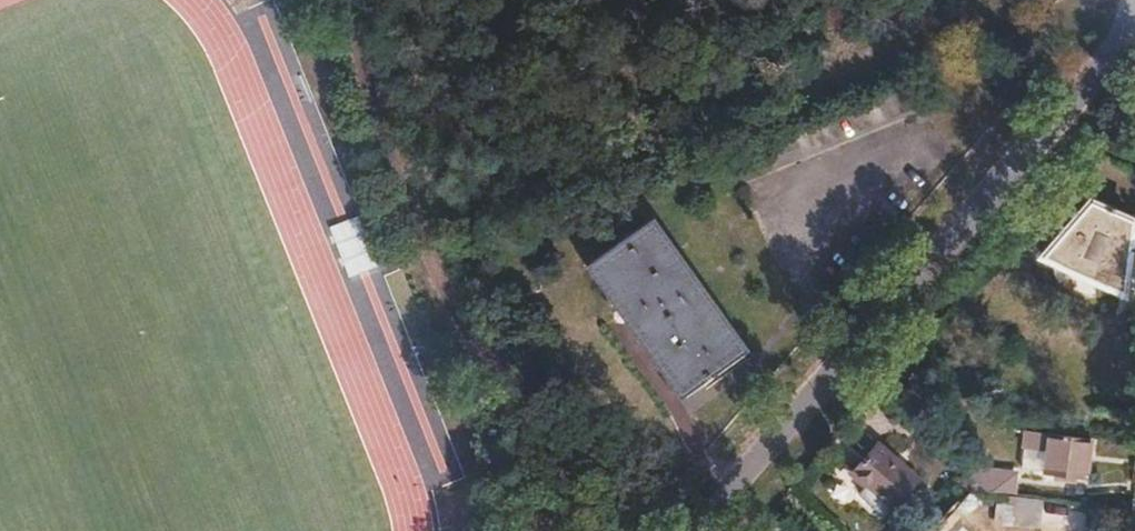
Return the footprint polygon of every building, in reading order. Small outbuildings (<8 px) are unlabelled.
[(1089,201),(1041,257),(1123,292),(1132,221),(1089,201)] [(648,219),(590,261),(685,394),(744,352),(648,219)] [(1024,428),(1022,446),(1045,448),(1043,470),(1053,472),(1052,477),(1074,480),(1074,474),(1085,476),(1090,437),(1024,428)] [(875,445),(849,475),(889,510),(915,481),(875,445)] [(1022,446),(1020,467),(1043,470),(1045,448),(1022,446)] [(988,474),(986,491),(1008,494),(1010,477),(988,474)]
